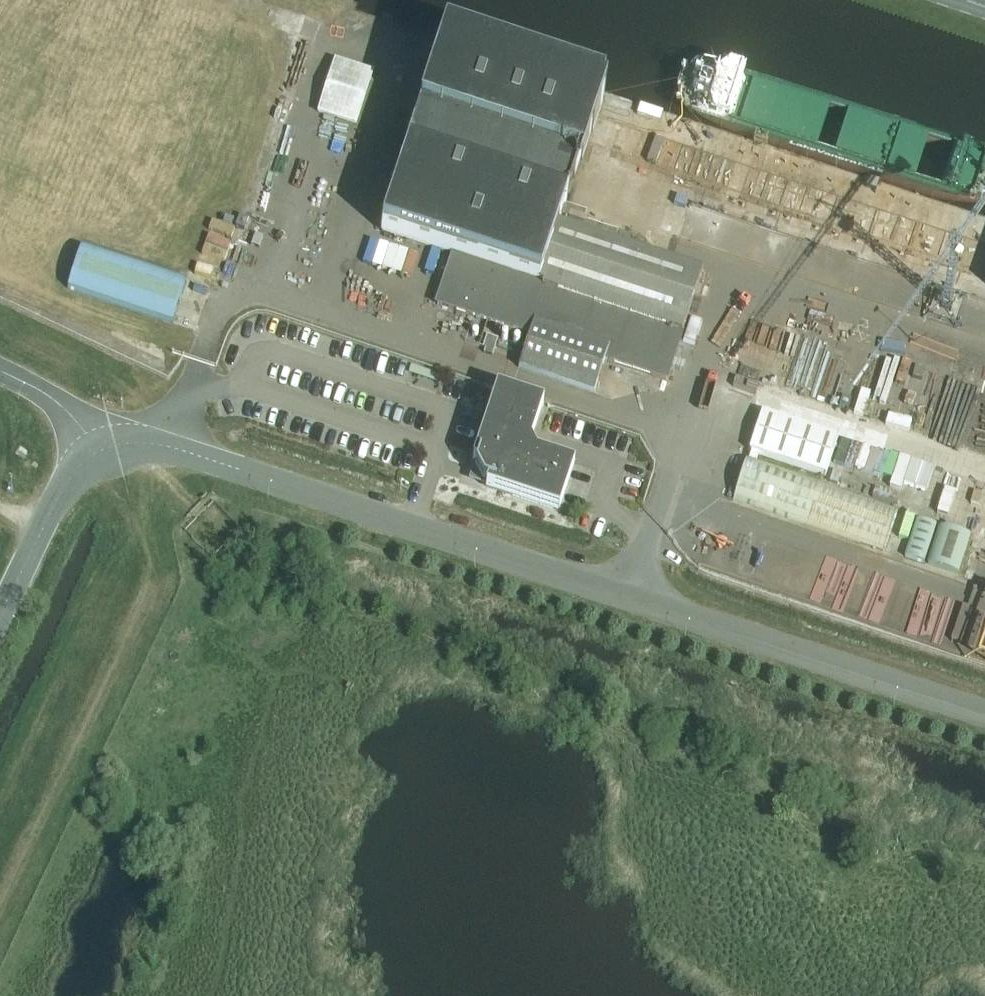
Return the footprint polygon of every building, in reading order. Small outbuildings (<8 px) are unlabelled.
[(667,382),(681,341),(692,345),(700,320),(689,316),(703,272),(613,244),(617,232),(584,221),(587,212),(565,205),(577,169),(579,169),(604,93),(445,40),(382,231),(450,254),(433,306),(529,337),(518,370),(594,395),(605,362),(667,382)] [(326,110),(372,124),(388,68),(342,55),(326,110)] [(723,194),(774,207),(784,168),(757,161),(761,147),(736,141),(723,194)] [(218,231),(203,270),(221,277),(236,238),(218,231)] [(630,246),(632,237),(619,233),(616,241),(630,246)] [(186,281),(82,247),(68,290),(172,324),(186,281)] [(487,348),(485,355),(493,357),(499,341),(487,337),(484,347),(487,348)] [(572,467),(537,456),(529,441),(541,406),(498,392),(474,463),(476,464),(475,468),(483,484),(487,485),(486,487),(557,511),(572,467)] [(763,410),(748,456),(747,458),(733,498),(884,551),(898,510),(757,461),(759,454),(827,476),(840,436),(763,410)] [(937,489),(943,462),(908,454),(902,481),(937,489)] [(961,517),(969,491),(956,487),(948,512),(961,517)] [(937,525),(918,518),(906,557),(925,563),(937,525)] [(959,574),(971,535),(940,525),(927,564),(959,574)]
